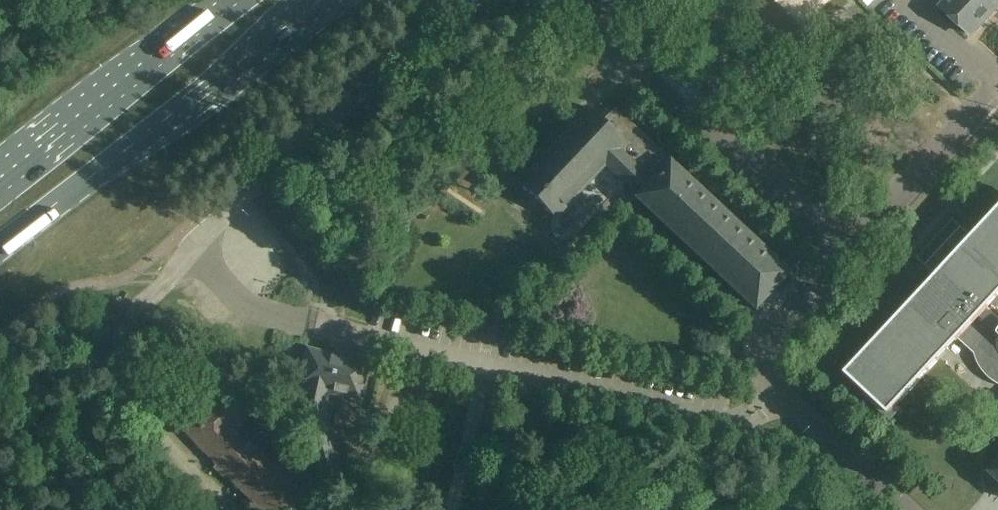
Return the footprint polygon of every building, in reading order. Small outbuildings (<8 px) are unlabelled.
[(938,7),(973,39),(997,12),(997,0),(944,0),(938,7)] [(695,93),(670,69),(663,77),(688,101),(695,93)] [(629,189),(635,195),(632,198),(755,312),(792,274),(614,108),(601,121),(586,107),(515,182),(556,220),(604,167),(629,189)] [(844,372),(888,413),(940,358),(936,355),(956,334),(997,373),(997,207),(844,372)] [(358,399),(367,362),(306,347),(297,383),(300,384),(300,390),(298,403),(297,411),(298,416),(298,423),(319,494),(347,485),(341,461),(330,426),(327,417),(327,413),(327,408),(329,397),(330,392),(358,399)] [(207,457),(232,434),(250,416),(223,388),(180,430),(207,457)] [(237,488),(266,461),(249,443),(244,447),(232,434),(207,457),(216,466),(213,468),(222,478),(225,475),(237,488)] [(237,488),(250,502),(248,504),(254,509),(292,509),(303,499),(266,461),(237,488)] [(997,481),(997,462),(989,472),(997,481)]
